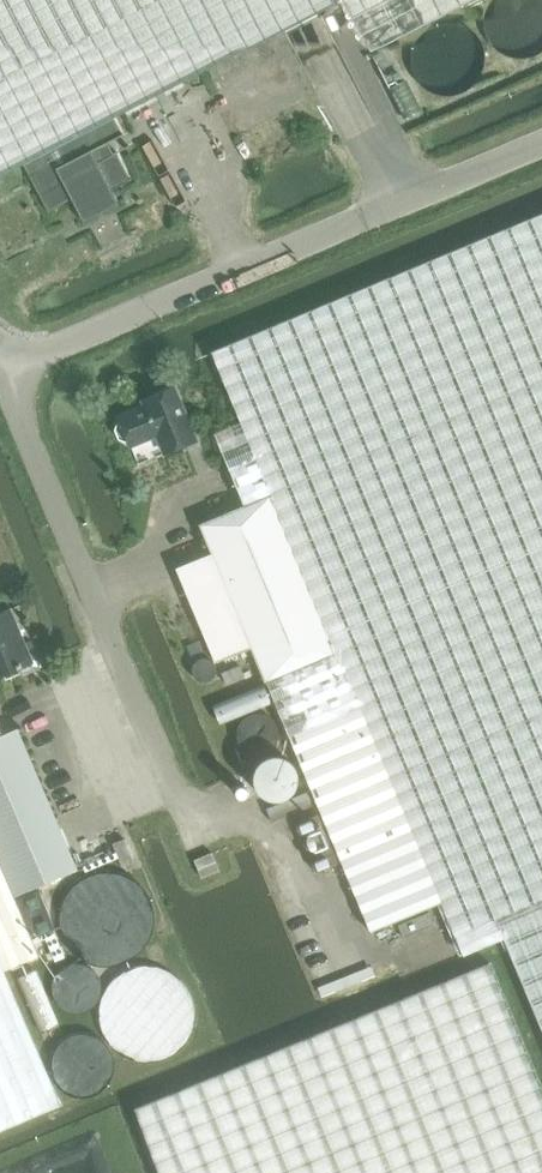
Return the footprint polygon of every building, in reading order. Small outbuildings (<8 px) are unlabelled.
[(417,0),(0,0),(0,209),(417,0)] [(388,85),(403,78),(387,48),(373,55),(388,85)] [(390,88),(395,98),(405,118),(420,111),(404,81),(390,88)] [(176,568),(215,662),(251,647),(266,682),(267,681),(368,925),(371,931),(439,903),(459,948),(462,955),(502,938),(541,1034),(541,214),(212,351),(241,422),(215,433),(226,461),(245,506),(200,524),(212,553),(176,568)] [(143,401),(145,406),(119,417),(122,423),(118,425),(116,430),(120,439),(125,441),(128,439),(131,446),(157,435),(165,454),(196,441),(174,388),(143,401)] [(17,635),(7,611),(0,614),(0,676),(31,663),(19,634),(17,635)] [(227,684),(245,677),(240,666),(222,673),(227,684)] [(61,1104),(5,971),(40,956),(15,896),(78,870),(18,728),(2,735),(0,730),(0,1130),(61,1104)] [(309,791),(268,808),(273,821),(314,804),(309,791)] [(318,813),(297,822),(318,871),(339,862),(318,813)] [(125,838),(113,843),(123,866),(134,862),(125,838)] [(202,878),(220,871),(212,853),(195,860),(202,878)] [(23,902),(37,935),(56,927),(42,894),(23,902)] [(399,926),(404,938),(435,926),(430,913),(399,926)] [(489,965),(137,1106),(162,1172),(541,1172),(541,1092),(489,965)]
